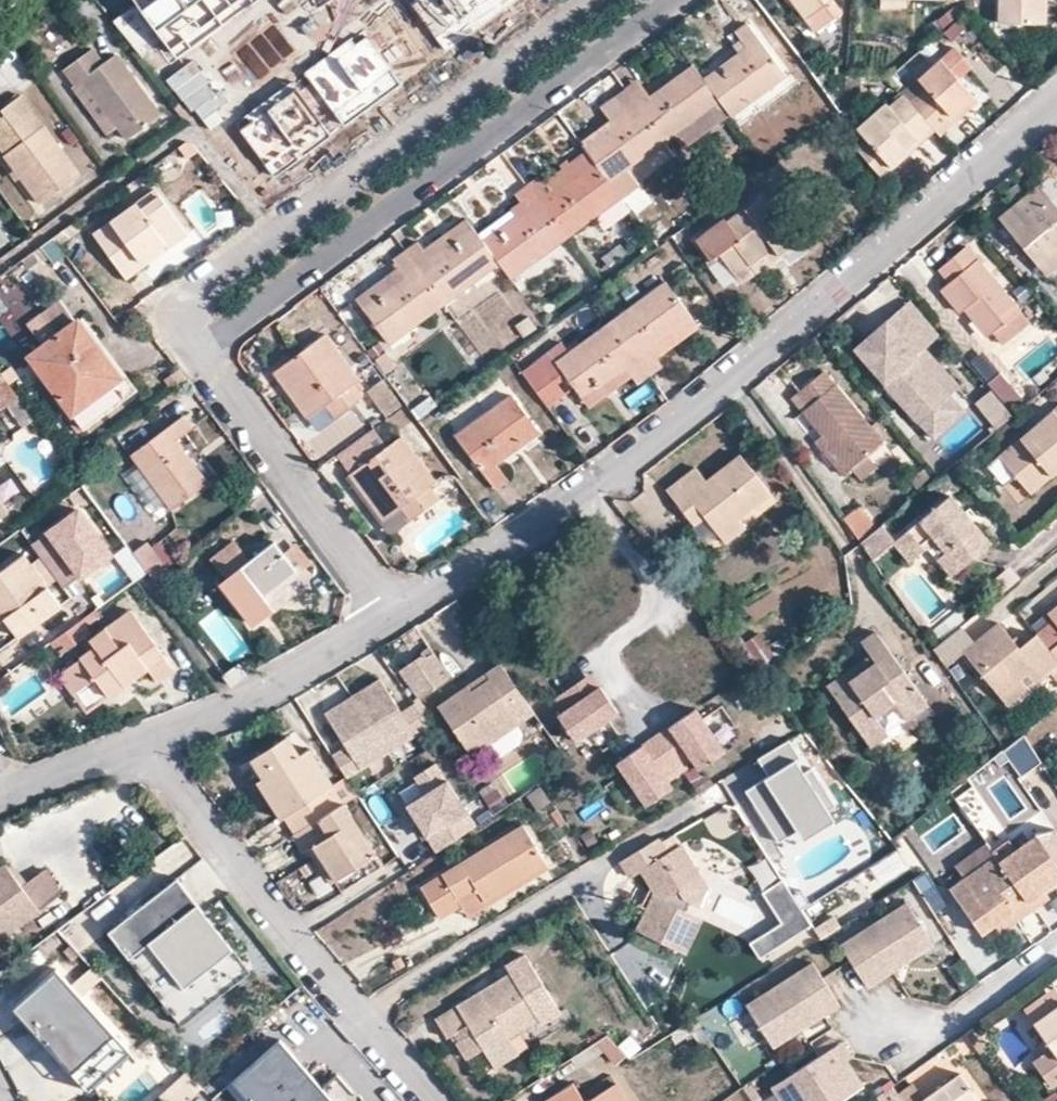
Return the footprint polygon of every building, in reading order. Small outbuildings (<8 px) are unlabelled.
[(176,57),(253,0),(137,0),(176,57)] [(447,50),(514,0),(414,0),(411,2),(447,50)] [(805,18),(828,0),(791,0),(805,18)] [(1046,0),(998,0),(998,22),(1046,24),(1046,0)] [(705,78),(730,113),(733,116),(787,77),(746,23),(733,32),(745,48),(705,78)] [(352,38),(305,73),(343,126),(402,83),(367,36),(356,44),(352,38)] [(954,47),(941,58),(958,79),(971,67),(954,47)] [(104,62),(94,48),(64,70),(75,85),(72,88),(107,135),(118,128),(127,139),(161,114),(116,53),(104,62)] [(934,129),(939,135),(978,101),(958,79),(941,58),(917,79),(925,88),(910,102),(934,129)] [(626,88),(666,141),(674,135),(684,148),(730,113),(705,78),(693,62),(649,95),(637,80),(626,88)] [(190,89),(223,132),(255,108),(221,65),(190,89)] [(861,76),(845,74),(841,123),(857,124),(861,76)] [(628,169),(666,141),(626,88),(603,104),(615,120),(581,144),(585,149),(622,198),(639,185),(628,169)] [(296,90),(240,130),(273,177),(329,137),(296,90)] [(803,108),(815,127),(840,111),(828,92),(803,108)] [(934,129),(910,102),(902,93),(887,106),(884,102),(856,127),(864,138),(855,145),(881,176),(934,129)] [(22,95),(2,109),(4,115),(0,118),(0,149),(38,202),(79,173),(22,95)] [(756,147),(762,156),(775,148),(768,139),(756,147)] [(616,202),(622,198),(585,149),(542,181),(538,176),(526,185),(567,239),(598,216),(603,225),(622,211),(616,202)] [(511,279),(567,239),(526,185),(515,193),(526,209),(483,240),(499,262),(511,279)] [(1056,224),(1056,223),(1056,207),(1039,187),(1000,219),(1049,277),(1056,270),(1056,224)] [(92,233),(122,275),(185,228),(154,188),(92,233)] [(794,243),(759,197),(726,222),(724,219),(696,240),(710,259),(718,254),(740,283),(794,243)] [(657,246),(672,235),(674,234),(659,215),(643,227),(657,246)] [(404,250),(443,303),(499,262),(483,240),(465,217),(423,249),(417,241),(404,250)] [(67,228),(54,237),(58,243),(72,234),(67,228)] [(185,228),(122,275),(125,280),(189,234),(185,228)] [(41,247),(23,260),(30,268),(47,256),(41,247)] [(993,332),(1020,310),(968,247),(938,271),(950,284),(941,292),(960,314),(965,310),(988,336),(993,332)] [(389,344),(443,303),(404,250),(393,259),(398,267),(356,298),(389,344)] [(691,273),(683,262),(671,270),(680,282),(691,273)] [(612,320),(651,373),(661,366),(657,359),(698,327),(664,281),(612,320)] [(72,319),(60,299),(27,323),(42,342),(23,355),(80,429),(134,390),(78,314),(72,319)] [(889,322),(927,367),(936,359),(928,350),(943,338),(911,302),(889,322)] [(1031,323),(1020,310),(993,332),(1005,346),(1031,323)] [(535,326),(527,316),(513,326),(522,337),(535,326)] [(636,384),(651,373),(612,320),(555,361),(589,406),(630,377),(636,384)] [(927,367),(889,322),(856,349),(886,385),(921,426),(963,391),(936,359),(927,367)] [(359,378),(325,332),(272,373),(305,419),(322,406),(332,417),(361,396),(353,383),(359,378)] [(513,356),(524,371),(542,358),(540,355),(552,346),(543,334),(513,356)] [(374,359),(384,373),(394,365),(385,352),(374,359)] [(401,404),(375,366),(363,375),(371,386),(368,390),(386,415),(401,404)] [(885,444),(884,443),(871,427),(824,373),(801,392),(812,405),(803,412),(824,436),(853,470),(859,465),(885,444)] [(993,393),(1009,411),(1022,399),(1007,381),(993,393)] [(999,429),(1013,416),(1009,411),(993,393),(992,391),(977,404),(999,429)] [(812,405),(801,392),(792,399),(803,412),(812,405)] [(539,433),(510,394),(454,434),(495,489),(508,481),(497,464),(539,433)] [(410,409),(418,420),(436,407),(429,396),(410,409)] [(34,419),(18,397),(7,405),(22,427),(34,419)] [(179,417),(189,431),(198,424),(188,411),(179,417)] [(1038,424),(1043,429),(1056,419),(1056,415),(1054,412),(1038,424)] [(189,431),(179,417),(130,453),(137,463),(122,473),(138,495),(153,485),(170,509),(206,480),(177,440),(189,431)] [(1038,424),(999,456),(1016,475),(1027,488),(1056,464),(1056,419),(1043,429),(1038,424)] [(871,427),(884,443),(890,437),(878,422),(871,427)] [(436,479),(402,435),(373,456),(347,475),(381,520),(399,507),(408,520),(439,498),(429,485),(436,479)] [(869,478),(859,465),(853,470),(824,436),(814,444),(854,491),(869,478)] [(336,460),(347,475),(373,456),(362,440),(336,460)] [(690,497),(706,518),(726,543),(746,528),(738,519),(770,494),(741,455),(706,480),(696,468),(667,492),(678,507),(690,497)] [(1016,475),(999,456),(987,467),(1004,485),(1016,475)] [(1056,473),(1056,464),(1027,488),(1032,494),(1056,473)] [(918,489),(931,478),(924,470),(911,480),(918,489)] [(695,527),(706,518),(690,497),(678,507),(695,527)] [(947,549),(942,554),(958,573),(991,544),(952,497),(912,531),(922,544),(934,534),(947,549)] [(0,499),(0,516),(8,510),(0,499)] [(111,551),(78,507),(30,543),(63,587),(111,551)] [(860,507),(843,519),(861,545),(879,530),(860,507)] [(879,530),(861,545),(874,563),(898,543),(883,526),(879,530)] [(912,531),(898,543),(913,561),(934,544),(942,554),(947,549),(934,534),(922,544),(912,531)] [(240,537),(215,556),(223,566),(235,552),(239,558),(250,551),(240,537)] [(284,554),(274,541),(220,583),(251,625),(273,610),(263,596),(296,570),(292,565),(284,554)] [(300,543),(284,554),(292,565),(299,559),(307,568),(315,561),(300,543)] [(147,545),(135,554),(154,580),(166,571),(147,545)] [(25,554),(0,573),(0,621),(4,618),(17,636),(61,605),(46,585),(55,579),(40,558),(32,564),(25,554)] [(958,573),(942,554),(936,559),(951,579),(958,573)] [(172,580),(166,571),(154,580),(161,590),(172,580)] [(1049,614),(1055,620),(1056,623),(1056,607),(1049,614)] [(94,608),(50,641),(60,654),(90,632),(86,628),(101,617),(94,608)] [(58,675),(72,694),(94,678),(109,697),(149,669),(158,682),(175,670),(130,609),(89,640),(95,648),(58,675)] [(975,639),(995,625),(986,612),(966,626),(975,639)] [(1037,635),(1050,651),(1056,646),(1056,623),(1055,620),(1037,635)] [(1037,635),(1026,644),(1021,648),(1013,639),(999,623),(964,651),(1009,706),(1044,678),(1056,668),(1056,659),(1050,651),(1037,635)] [(849,683),(833,694),(869,746),(887,735),(876,717),(895,703),(908,719),(928,705),(877,634),(863,643),(872,656),(876,663),(865,670),(860,665),(845,676),(849,683)] [(776,656),(759,635),(745,645),(762,666),(776,656)] [(1021,648),(1026,644),(1019,635),(1013,639),(1021,648)] [(437,686),(451,676),(432,650),(410,665),(420,679),(428,673),(437,686)] [(876,663),(872,656),(860,665),(865,670),(876,663)] [(521,694),(500,662),(486,672),(490,679),(474,689),(469,683),(437,704),(471,754),(520,722),(517,717),(509,704),(521,694)] [(225,677),(234,689),(249,677),(241,666),(225,677)] [(1056,680),(1056,668),(1044,678),(1051,685),(1056,680)] [(490,679),(486,672),(469,683),(474,689),(490,679)] [(420,679),(428,692),(437,686),(428,673),(420,679)] [(592,674),(585,679),(594,692),(601,687),(592,674)] [(828,688),(833,694),(849,683),(845,676),(828,688)] [(94,678),(72,694),(86,713),(109,697),(94,678)] [(560,717),(578,743),(620,713),(601,687),(594,692),(585,679),(557,699),(567,712),(560,717)] [(336,758),(350,781),(432,727),(417,705),(404,714),(382,680),(327,716),(349,749),(336,758)] [(509,704),(517,717),(532,708),(521,694),(509,704)] [(725,752),(696,710),(670,729),(675,735),(662,745),(682,773),(695,763),(700,770),(725,752)] [(675,735),(670,729),(657,738),(662,745),(675,735)] [(285,816),(296,834),(342,805),(331,788),(334,786),(311,750),(303,755),(289,737),(247,764),(252,772),(258,782),(272,773),(296,809),(285,816)] [(649,754),(662,745),(657,738),(644,747),(649,754)] [(1026,738),(997,759),(1003,768),(1012,762),(1022,778),(1043,764),(1026,738)] [(799,758),(789,741),(757,761),(767,776),(752,786),(757,794),(760,799),(753,804),(776,841),(793,830),(799,839),(837,816),(808,770),(802,773),(795,761),(799,758)] [(644,747),(618,766),(648,807),(673,789),(669,782),(682,773),(662,745),(649,754),(644,747)] [(429,842),(436,854),(477,827),(436,763),(413,778),(425,796),(407,808),(418,825),(425,837),(429,842)] [(272,773),(258,782),(281,819),(285,816),(296,809),(272,773)] [(379,783),(360,796),(399,854),(418,842),(379,783)] [(541,786),(526,796),(537,812),(552,801),(541,786)] [(296,834),(293,837),(304,854),(311,850),(315,847),(317,849),(320,854),(315,857),(333,883),(344,875),(352,888),(384,867),(344,804),(342,805),(296,834)] [(561,827),(567,822),(557,809),(551,813),(561,827)] [(420,840),(425,837),(418,825),(412,828),(420,840)] [(451,912),(462,905),(458,898),(476,888),(484,900),(547,862),(523,826),(423,887),(442,917),(451,912)] [(1000,860),(1034,907),(1048,898),(1043,891),(1056,882),(1056,833),(1042,843),(1037,835),(1016,849),(1000,860)] [(1009,840),(994,851),(1000,860),(1016,849),(1009,840)] [(676,887),(696,873),(681,848),(666,857),(659,843),(621,865),(631,882),(643,875),(651,888),(656,894),(637,930),(686,954),(702,919),(683,912),(687,897),(682,897),(676,887)] [(315,847),(311,850),(315,857),(320,854),(317,849),(315,847)] [(948,888),(921,891),(933,911),(954,896),(982,934),(994,925),(1000,921),(1006,928),(1034,907),(1000,860),(998,861),(995,857),(948,888)] [(40,907),(23,884),(7,862),(0,867),(0,937),(40,907)] [(458,898),(462,905),(470,917),(550,868),(547,862),(484,900),(476,888),(458,898)] [(23,884),(40,907),(62,890),(46,867),(23,884)] [(707,886),(696,873),(676,887),(682,897),(687,897),(700,903),(707,886)] [(341,895),(352,888),(344,875),(333,883),(341,895)] [(173,876),(120,921),(140,946),(129,955),(167,1000),(190,981),(209,1002),(250,967),(173,876)] [(811,926),(782,881),(762,894),(781,924),(749,944),(759,959),(811,926)] [(869,990),(903,968),(898,962),(929,942),(906,906),(842,947),(869,990)] [(120,921),(108,931),(129,955),(140,946),(120,921)] [(1000,921),(994,925),(1001,932),(1006,928),(1000,921)] [(898,962),(903,968),(933,948),(929,942),(898,962)] [(508,968),(513,976),(541,1023),(544,1028),(564,1015),(528,955),(508,968)] [(802,1023),(807,1030),(840,1009),(814,966),(748,1006),(771,1043),(802,1023)] [(58,968),(16,1006),(93,1088),(134,1050),(58,968)] [(473,1034),(465,1038),(457,1043),(467,1060),(484,1050),(495,1069),(519,1055),(511,1041),(541,1023),(513,976),(436,1022),(441,1028),(447,1040),(461,1032),(469,1027),(473,1034)] [(190,981),(167,1000),(185,1022),(209,1002),(190,981)] [(1056,1007),(1056,993),(1053,988),(1025,1009),(1035,1024),(1056,1007)] [(1035,1024),(1052,1048),(1033,1062),(1051,1088),(1056,1083),(1056,1007),(1035,1024)] [(775,1050),(807,1030),(802,1023),(771,1043),(775,1050)] [(461,1032),(465,1038),(473,1034),(469,1027),(461,1032)] [(235,1080),(254,1100),(363,1100),(339,1075),(324,1089),(280,1039),(235,1080)] [(781,1096),(784,1100),(842,1100),(864,1086),(850,1063),(855,1059),(846,1045),(800,1074),(804,1080),(781,1096)] [(960,1073),(923,1100),(922,1100),(980,1100),(960,1073)] [(776,1089),(781,1096),(804,1080),(800,1074),(776,1089)] [(618,1084),(613,1076),(582,1096),(586,1100),(591,1100),(618,1084)] [(582,1096),(574,1084),(547,1100),(586,1100),(582,1096)] [(618,1084),(591,1100),(629,1100),(618,1084)] [(898,1093),(904,1100),(922,1100),(923,1100),(911,1084),(898,1093)]
